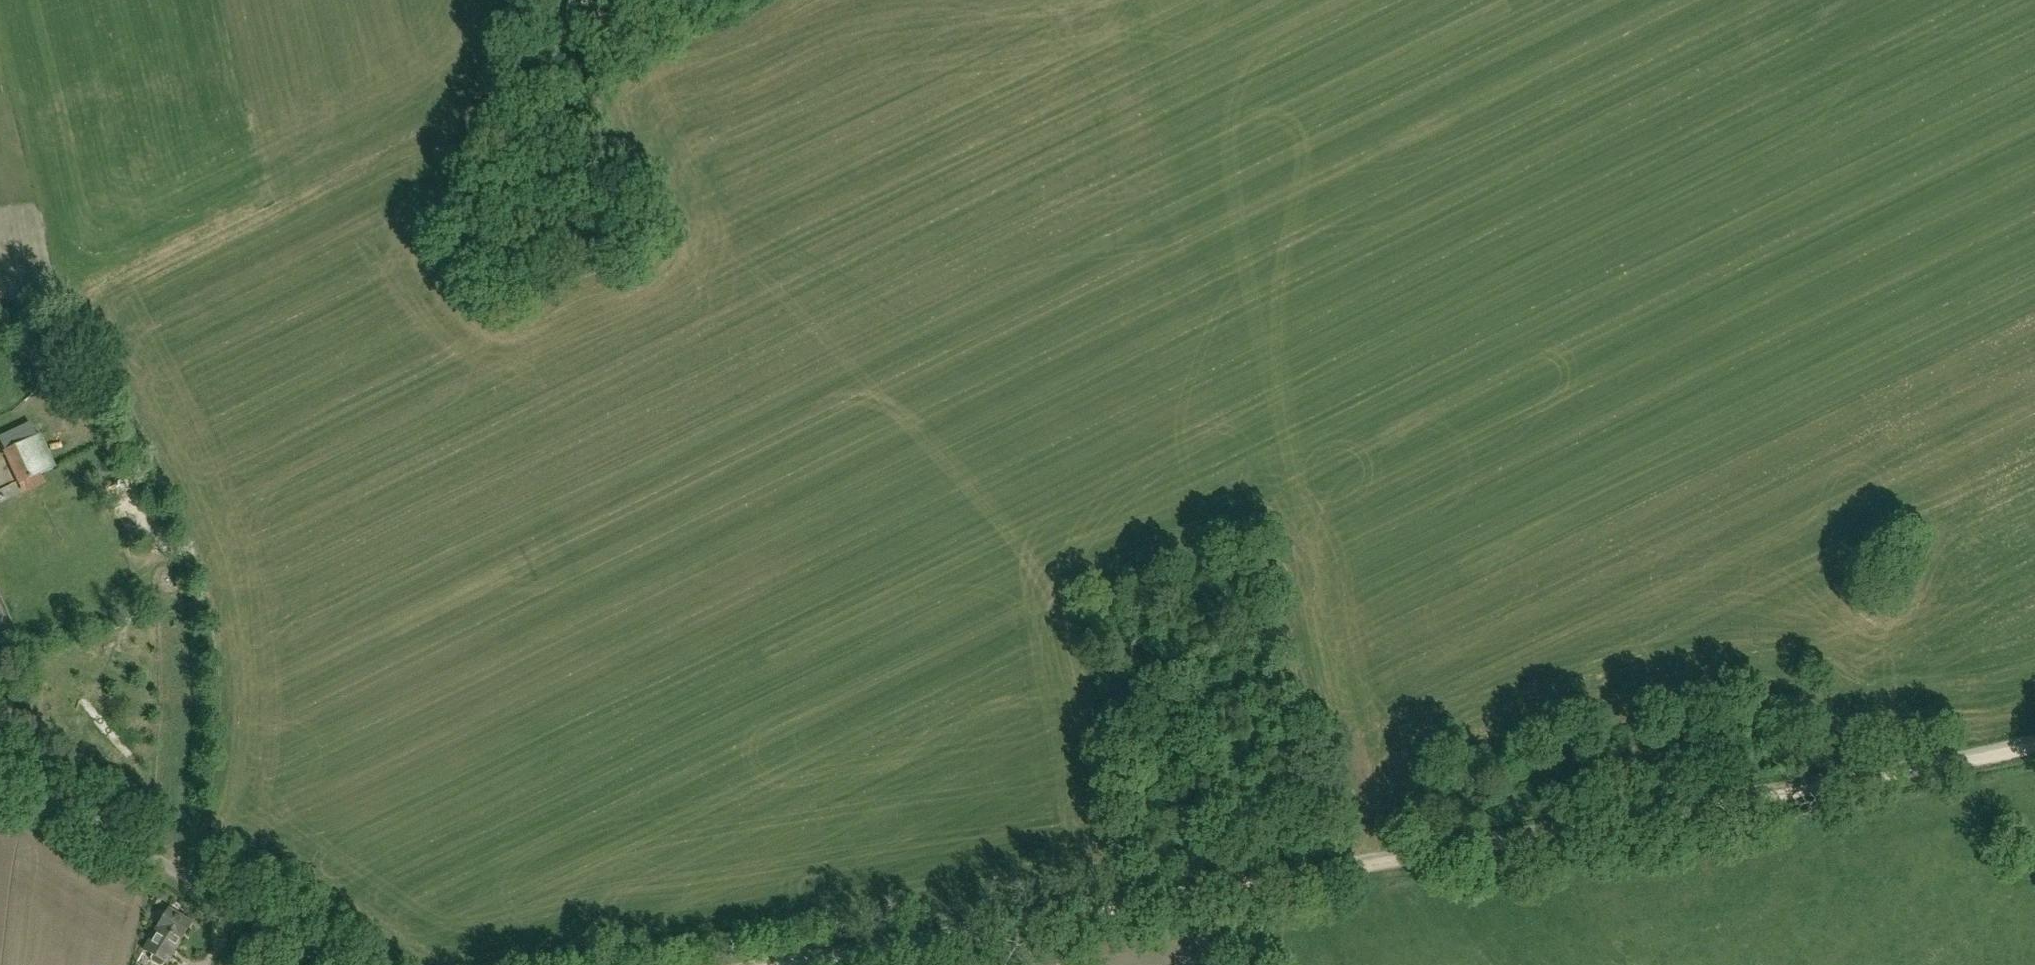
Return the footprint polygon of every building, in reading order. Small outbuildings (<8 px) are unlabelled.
[(3,450),(18,483),(19,482),(21,482),(39,473),(41,472),(55,466),(39,433),(39,434),(3,450)] [(191,921),(168,908),(144,949),(152,953),(150,957),(150,960),(159,964),(160,964),(162,964),(165,961),(167,962),(191,921)]
